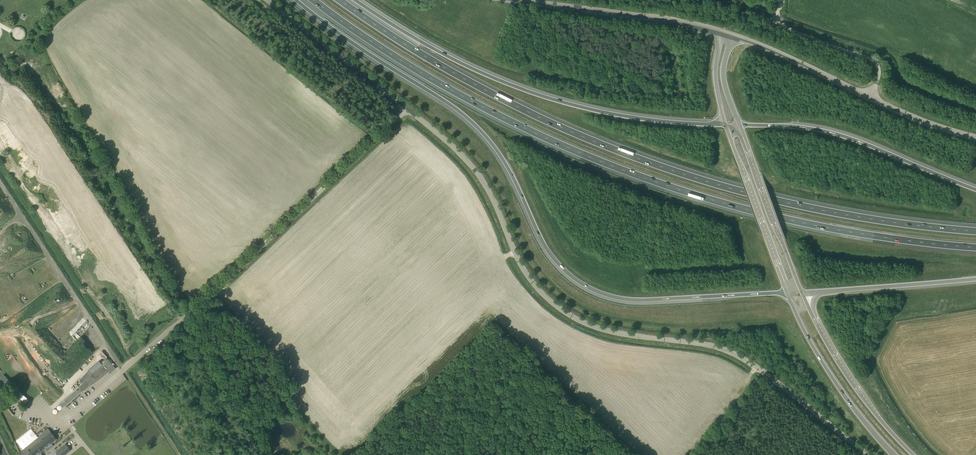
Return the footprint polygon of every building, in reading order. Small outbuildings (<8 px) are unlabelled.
[(76,390),(59,404),(63,408),(80,394),(79,394),(100,380),(109,372),(110,373),(116,368),(107,358),(101,363),(102,364),(93,372),(76,390)] [(28,400),(17,388),(14,392),(25,404),(28,400)] [(42,451),(56,439),(48,429),(34,441),(42,451)] [(40,452),(42,451),(34,441),(27,446),(21,451),(23,454),(22,454),(42,454),(40,452)] [(56,452),(58,454),(64,454),(70,450),(66,444),(56,452)]
